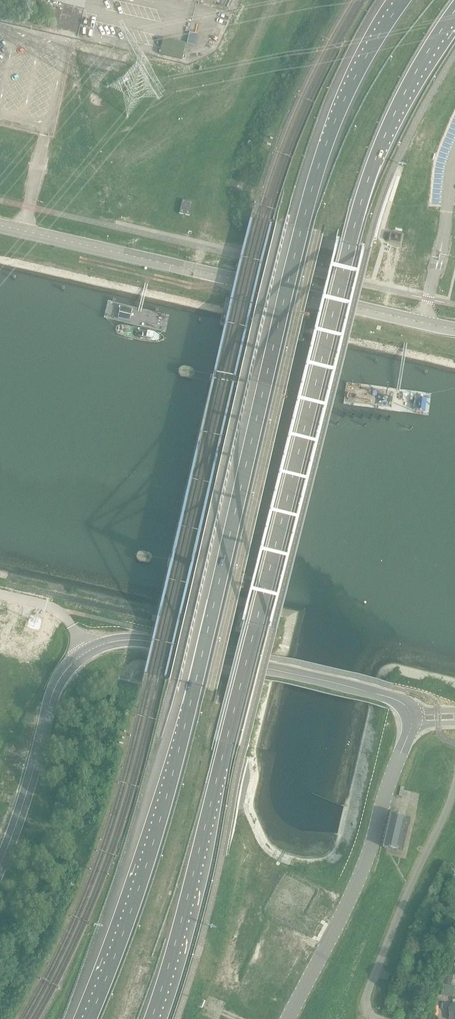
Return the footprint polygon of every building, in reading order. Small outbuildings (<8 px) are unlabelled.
[(194,46),(197,34),(189,33),(186,44),(194,46)] [(182,60),(185,44),(163,38),(159,55),(182,60)] [(189,216),(193,202),(183,200),(179,214),(189,216)] [(438,225),(438,213),(427,213),(427,224),(438,225)] [(390,232),(388,241),(399,244),(401,235),(390,232)] [(288,396),(289,393),(283,391),(281,400),(285,401),(287,401),(288,399),(288,396)] [(396,849),(396,850),(402,851),(409,818),(404,817),(404,818),(390,815),(383,846),(396,849)] [(454,988),(454,986),(443,983),(441,994),(453,997),(454,988)]
